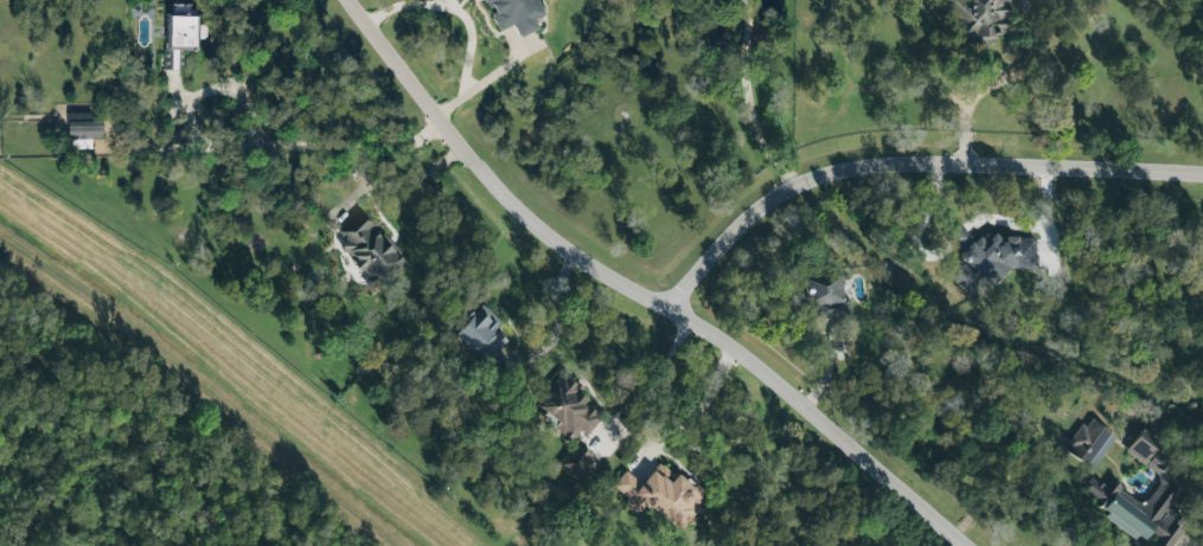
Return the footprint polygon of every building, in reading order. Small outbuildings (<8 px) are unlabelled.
[(513,21),(519,34),(538,26),(534,16),(544,12),(539,0),(487,0),(500,27),(513,21)] [(950,15),(951,15),(952,27),(945,28),(945,49),(975,48),(975,50),(985,50),(985,44),(996,43),(995,35),(1013,34),(1011,0),(949,0),(950,15)] [(163,67),(182,67),(181,46),(192,46),(192,35),(202,35),(202,22),(194,22),(194,13),(162,14),(163,67)] [(380,291),(407,262),(357,214),(339,233),(347,241),(338,251),(380,291)] [(1037,239),(1007,237),(1002,241),(997,235),(987,235),(981,240),(971,240),(959,225),(948,234),(960,249),(960,261),(947,273),(971,301),(1009,269),(1036,270),(1037,239)] [(851,317),(850,299),(842,300),(842,276),(806,277),(807,318),(851,317)] [(454,335),(488,366),(508,343),(495,331),(502,323),(482,306),(473,316),(466,309),(454,322),(461,328),(454,335)] [(538,407),(558,424),(555,428),(572,442),(581,432),(586,436),(602,417),(575,394),(580,388),(562,372),(543,395),(547,397),(538,407)] [(1065,451),(1086,466),(1110,433),(1089,418),(1065,451)] [(1087,466),(1092,470),(1115,438),(1110,434),(1087,466)] [(1168,481),(1172,472),(1158,463),(1150,460),(1153,450),(1136,437),(1125,452),(1160,478),(1156,488),(1144,505),(1139,503),(1110,481),(1105,487),(1098,482),(1088,479),(1082,496),(1102,511),(1100,515),(1126,534),(1146,541),(1153,544),(1155,545),(1172,545),(1182,531),(1175,526),(1179,516),(1171,510),(1178,489),(1168,481)] [(598,459),(573,444),(559,467),(584,482),(598,459)] [(704,492),(657,463),(644,484),(623,471),(611,492),(640,509),(643,505),(687,531),(703,505),(698,502),(704,492)]
